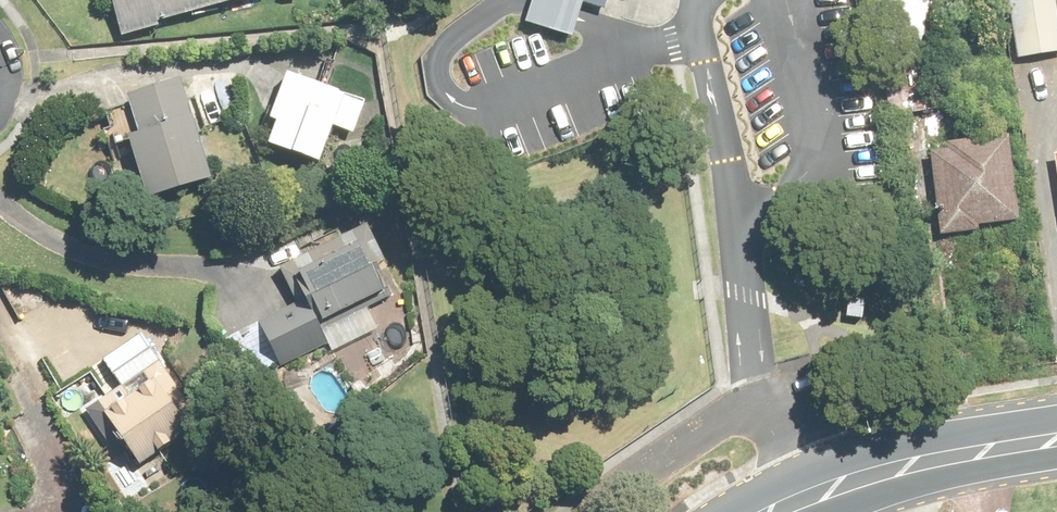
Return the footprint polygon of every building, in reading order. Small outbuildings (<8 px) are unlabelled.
[(236,0),(113,0),(123,36),(161,27),(159,20),(236,0)] [(605,10),(608,0),(573,0),(605,10)] [(935,0),(921,0),(874,5),(884,92),(945,85),(935,0)] [(1055,0),(1010,0),(1020,58),(1056,52),(1056,12),(1055,0)] [(355,135),(367,100),(289,71),(272,119),(280,122),(271,146),(323,165),(337,128),(355,135)] [(184,80),(129,97),(141,135),(131,137),(150,198),(213,179),(184,80)] [(933,151),(938,235),(981,232),(981,225),(1019,223),(1014,139),(955,143),(955,150),(933,151)] [(393,297),(362,232),(281,270),(298,306),(260,324),(280,367),(328,345),(322,331),(393,297)] [(199,418),(143,334),(105,359),(123,386),(98,403),(136,460),(199,418)]
